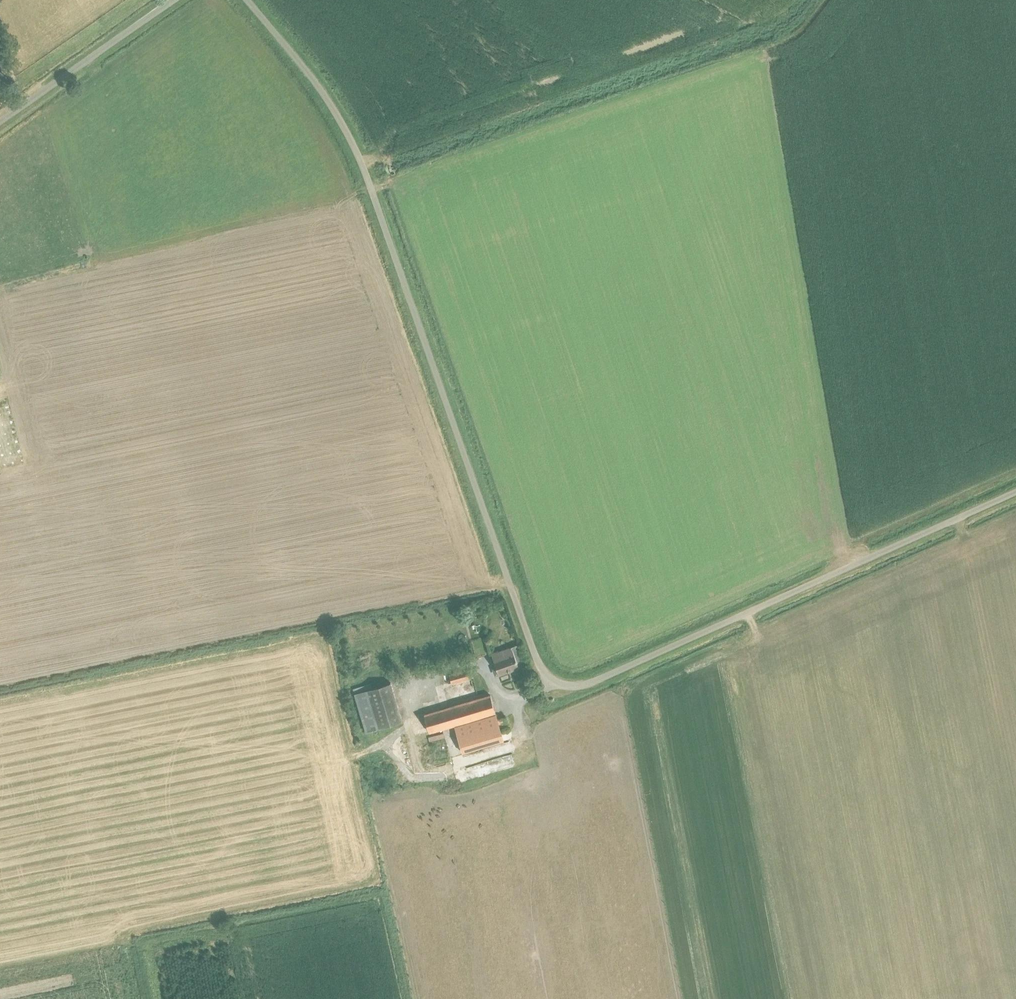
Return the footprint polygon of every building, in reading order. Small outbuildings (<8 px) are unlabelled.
[(498,672),(499,672),(499,674),(525,665),(518,645),(492,654),(496,666),(495,667),(497,672),(498,672)] [(449,674),(451,683),(470,677),(468,669),(449,674)] [(355,693),(366,731),(403,721),(391,682),(355,693)] [(499,728),(507,726),(505,717),(497,720),(489,695),(412,718),(416,734),(455,723),(461,744),(500,732),(499,728)]
